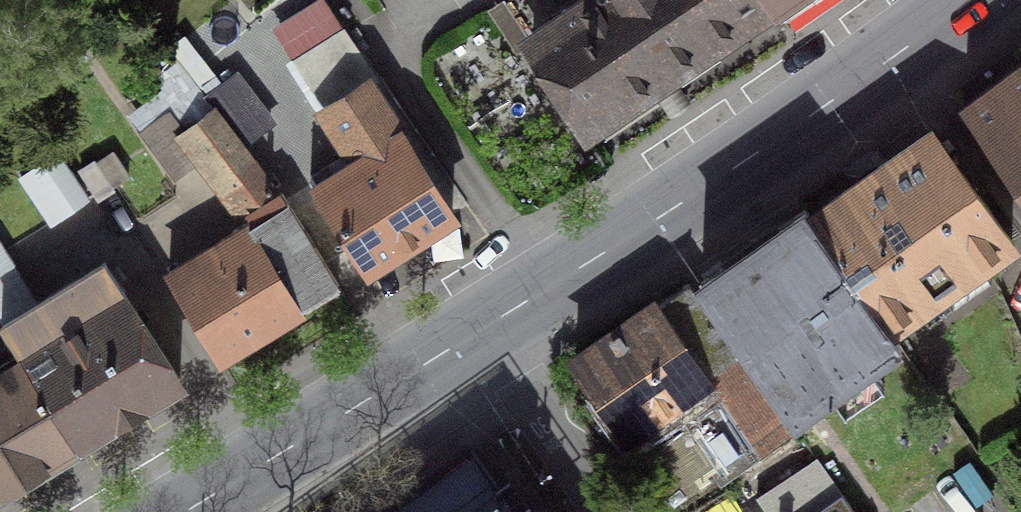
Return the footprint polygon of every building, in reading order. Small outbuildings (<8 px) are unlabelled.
[(771,4),(768,0),(518,0),(540,34),(533,39),(589,127),(771,4)] [(965,107),(1020,187),(1020,66),(965,107)] [(370,83),(328,110),(358,159),(370,151),(377,162),(322,196),(367,267),(453,214),(370,83)] [(275,188),(216,111),(188,133),(170,110),(143,131),(179,178),(205,158),(245,211),(275,188)] [(933,132),(810,216),(889,325),(1012,241),(933,132)] [(57,154),(21,178),(52,223),(87,199),(57,154)] [(889,325),(810,216),(805,210),(702,282),(795,414),(899,342),(889,325)] [(228,253),(175,284),(219,357),(339,286),(295,213),(265,230),(257,217),(234,231),(235,233),(221,241),(228,253)] [(37,304),(0,245),(0,321),(3,326),(37,304)] [(24,361),(77,442),(180,380),(105,264),(37,304),(3,326),(2,327),(24,361)] [(753,390),(692,304),(602,366),(663,453),(753,390)] [(77,442),(24,361),(0,376),(0,490),(77,442)] [(747,406),(657,469),(688,511),(703,511),(783,456),(747,406)] [(470,452),(386,511),(513,511),(470,452)]
